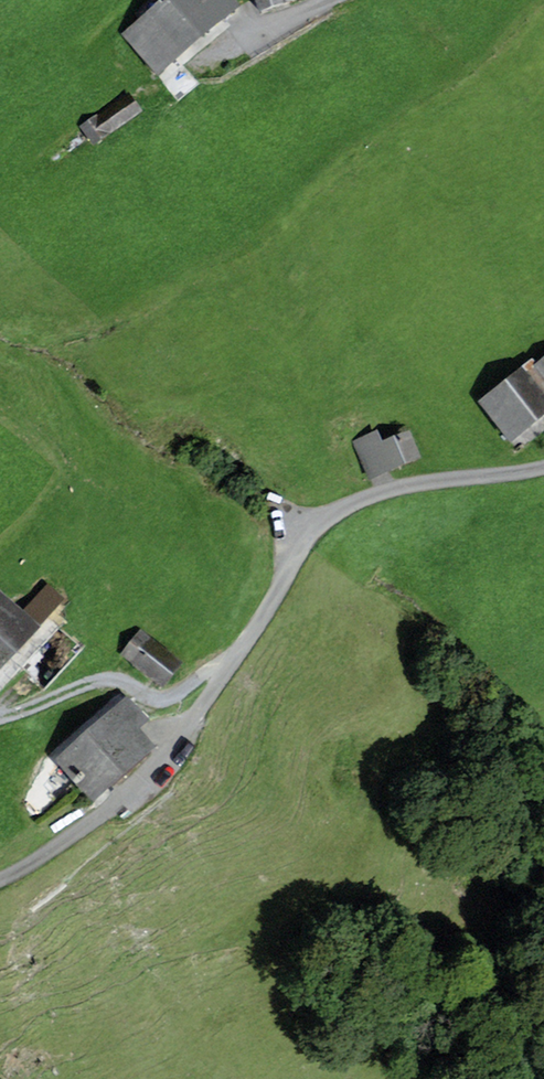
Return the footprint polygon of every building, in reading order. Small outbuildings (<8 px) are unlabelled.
[(126,28),(139,43),(135,47),(154,70),(232,8),(226,0),(169,0),(161,6),(158,2),(126,28)] [(258,10),(289,0),(254,0),(258,10)] [(202,60),(196,55),(188,57),(186,64),(192,70),(199,68),(202,60)] [(91,143),(137,110),(125,93),(79,126),(91,143)] [(543,408),(543,390),(527,369),(536,362),(531,356),(520,364),(522,366),(479,400),(507,436),(543,408)] [(527,369),(543,390),(543,356),(536,362),(527,369)] [(356,436),(369,470),(390,463),(381,439),(377,428),(356,436)] [(416,453),(407,430),(381,439),(390,463),(416,453)] [(30,627),(52,600),(39,590),(17,616),(30,627)] [(27,631),(0,608),(0,662),(27,631)] [(139,631),(123,651),(161,682),(178,662),(139,631)] [(128,727),(138,718),(122,699),(111,708),(128,727)] [(59,755),(91,791),(143,744),(128,727),(111,708),(59,755)]
